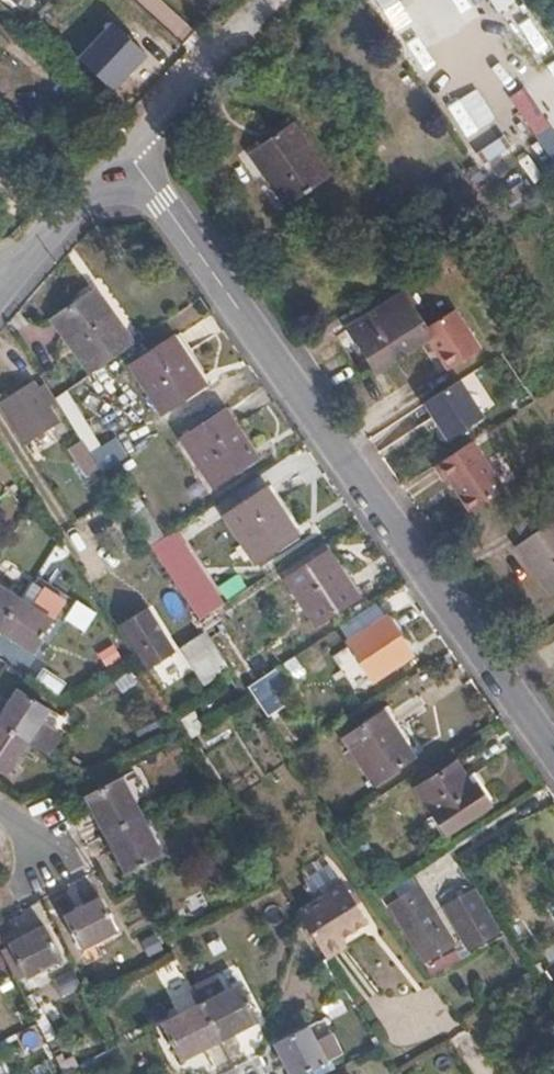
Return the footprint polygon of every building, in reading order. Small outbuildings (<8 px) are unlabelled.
[(383,8),(394,37),(421,27),(411,0),(406,0),(383,8)] [(512,1),(511,0),(485,0),(492,13),(512,1)] [(113,23),(79,59),(114,92),(147,57),(113,23)] [(539,40),(553,63),(553,62),(553,40),(550,33),(539,40)] [(509,96),(543,159),(553,153),(553,141),(525,87),(509,96)] [(466,144),(497,128),(480,95),(449,112),(466,144)] [(485,163),(510,147),(501,134),(476,150),(485,163)] [(306,149),(263,179),(300,230),(342,198),(306,149)] [(507,208),(526,202),(520,183),(501,189),(507,208)] [(53,318),(91,375),(136,344),(115,313),(109,318),(92,290),(53,318)] [(414,368),(387,328),(332,363),(359,404),(414,368)] [(205,388),(174,340),(132,370),(163,416),(205,388)] [(460,381),(424,404),(449,442),(484,419),(460,381)] [(58,424),(33,383),(2,404),(28,443),(58,424)] [(257,459),(226,413),(184,442),(215,488),(257,459)] [(82,440),(71,447),(91,478),(103,470),(82,440)] [(474,441),(438,464),(469,512),(504,490),(474,441)] [(299,539),(267,492),(226,520),(257,568),(299,539)] [(147,544),(161,535),(134,495),(120,504),(147,544)] [(518,534),(528,547),(521,553),(553,595),(553,520),(547,512),(518,534)] [(196,620),(222,602),(174,529),(147,546),(196,620)] [(358,604),(330,557),(288,583),(316,629),(358,604)] [(0,581),(0,623),(2,625),(22,596),(0,581)] [(171,591),(160,597),(171,619),(182,613),(171,591)] [(53,616),(22,596),(2,625),(35,645),(53,616)] [(181,649),(156,607),(127,625),(152,667),(181,649)] [(409,660),(386,625),(348,649),(370,685),(409,660)] [(3,719),(31,737),(52,703),(23,686),(3,719)] [(412,762),(383,717),(344,741),(371,787),(412,762)] [(31,737),(3,719),(0,723),(0,767),(9,773),(31,737)] [(237,746),(217,753),(224,771),(243,764),(237,746)] [(468,793),(454,770),(415,794),(442,840),(487,812),(474,789),(468,793)] [(110,828),(142,811),(122,773),(91,790),(110,828)] [(163,850),(142,811),(110,828),(130,867),(163,850)] [(323,890),(299,906),(327,951),(342,941),(338,935),(362,918),(337,875),(320,886),(323,890)] [(472,884),(469,886),(495,929),(498,927),(472,884)] [(495,929),(469,886),(445,903),(470,944),(495,929)] [(420,888),(389,907),(422,963),(454,944),(420,888)] [(118,925),(102,894),(68,912),(82,943),(118,925)] [(31,908),(6,918),(13,933),(37,923),(31,908)] [(62,953),(46,923),(10,942),(26,972),(62,953)] [(193,985),(202,1002),(219,1035),(258,1016),(241,983),(228,989),(219,973),(193,985)] [(219,1035),(202,1002),(163,1021),(180,1055),(219,1035)] [(322,1017),(277,1040),(295,1073),(298,1073),(341,1052),(322,1017)]
